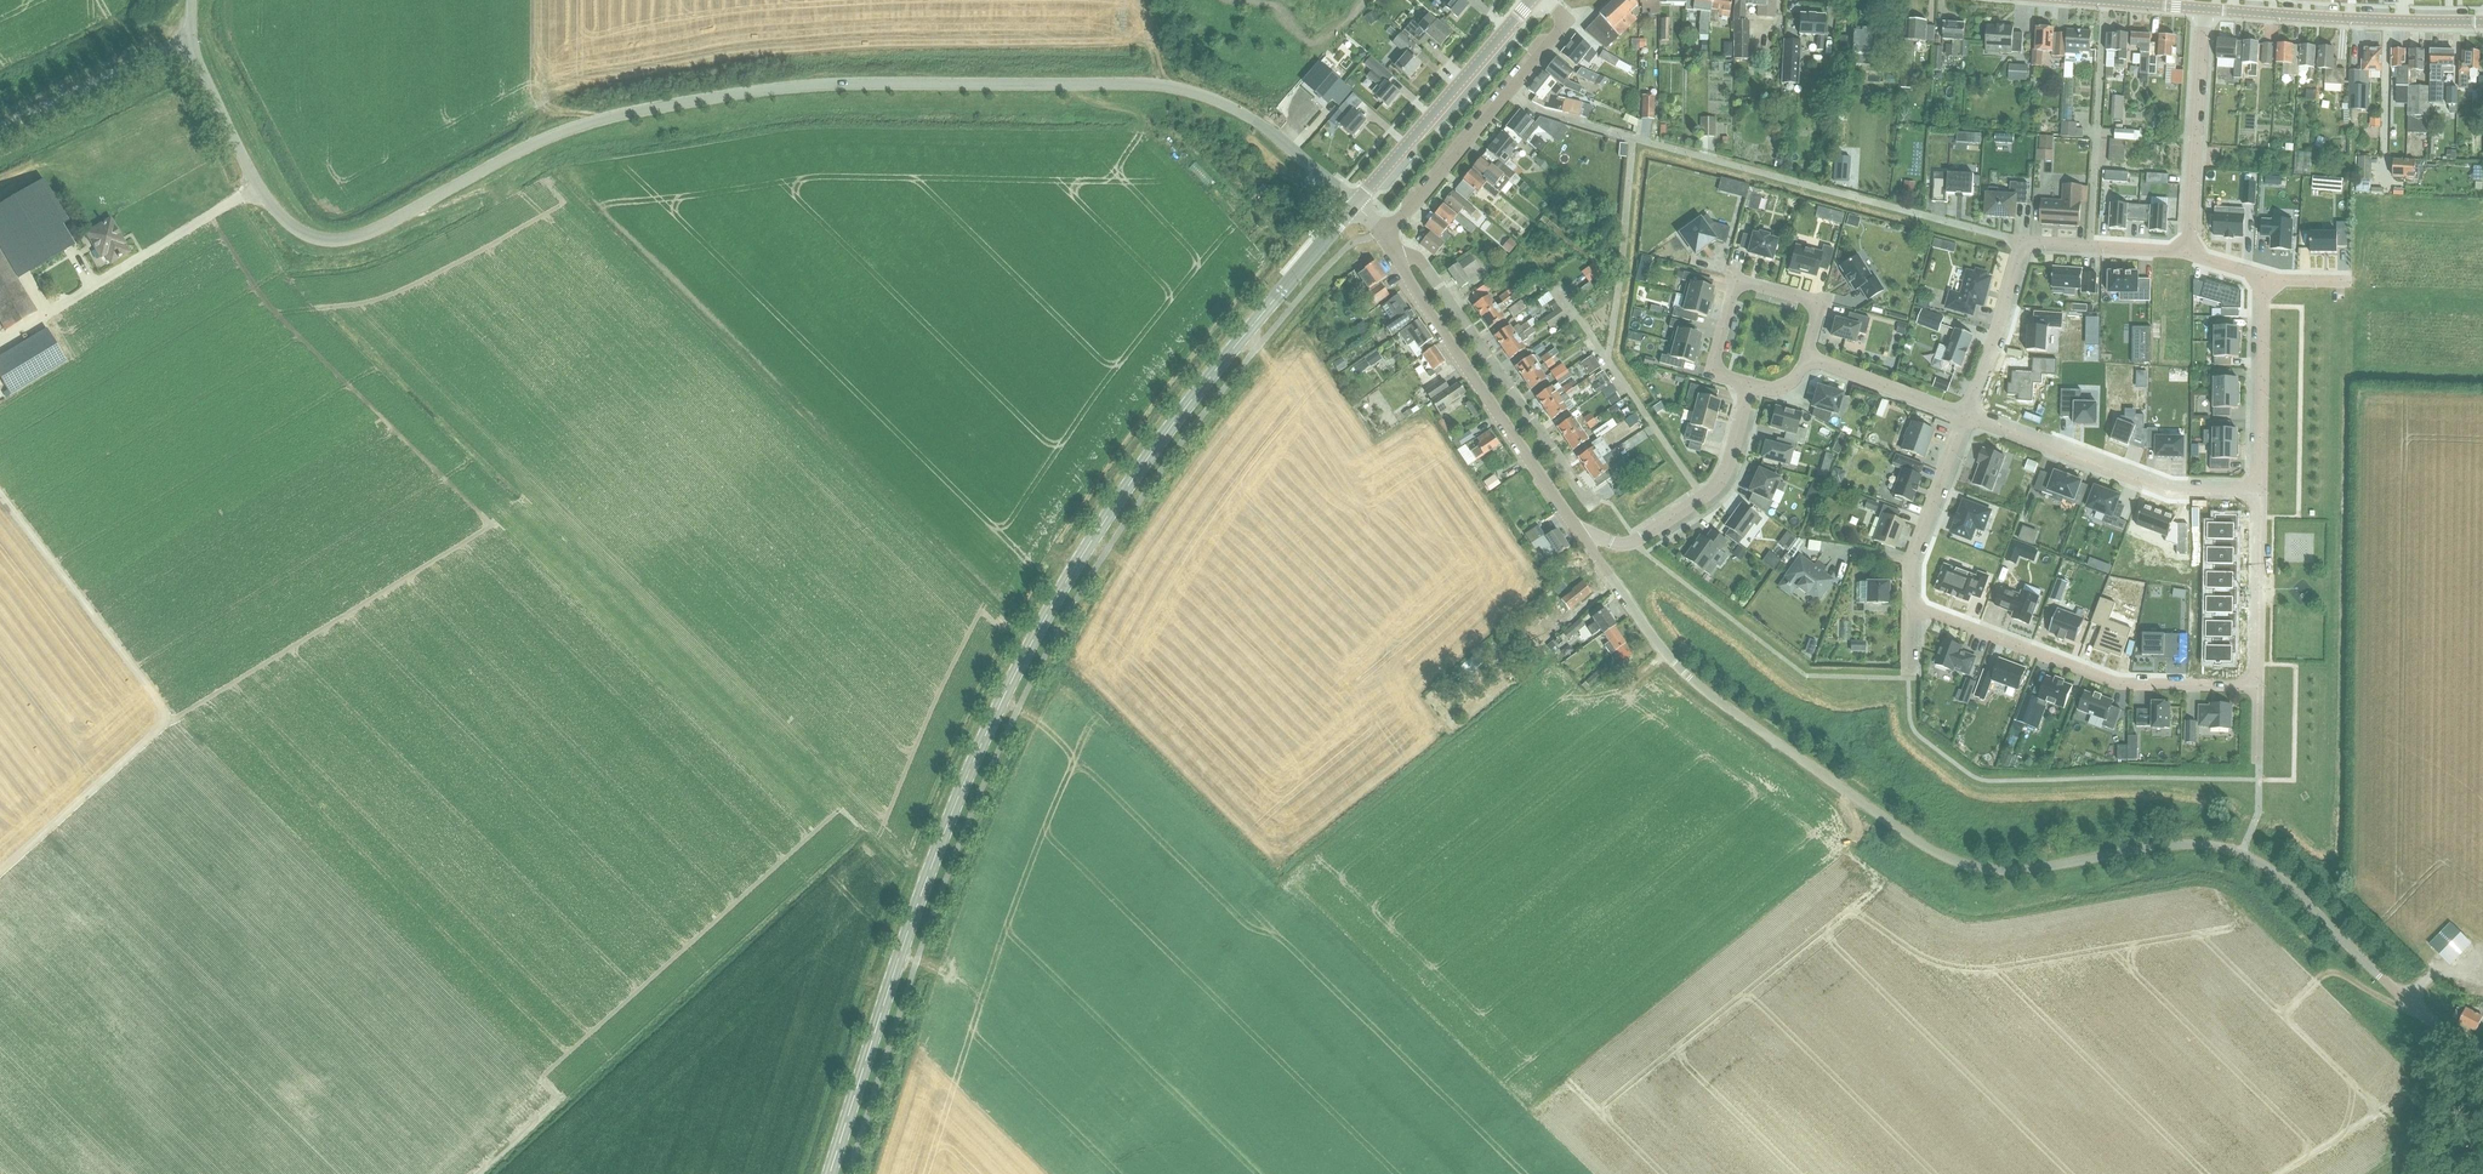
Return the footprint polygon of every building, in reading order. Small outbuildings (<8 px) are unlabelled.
[(1445,7),(1458,17),(1468,6),(1461,0),(1451,0),(1445,7)] [(1622,34),(1637,19),(1635,17),(1641,12),(1637,7),(1639,5),(1634,0),(1615,0),(1601,13),(1622,34)] [(1659,0),(1640,0),(1641,3),(1643,3),(1643,8),(1650,8),(1650,14),(1651,14),(1653,14),(1657,14),(1659,13),(1660,13),(1659,3),(1659,0)] [(1685,10),(1693,11),(1702,12),(1701,22),(1699,22),(1698,35),(1701,35),(1709,36),(1709,23),(1711,10),(1712,0),(1686,0),(1686,3),(1686,7),(1685,10)] [(1709,23),(1718,23),(1718,16),(1730,16),(1731,0),(1712,0),(1709,23)] [(1734,22),(1735,22),(1735,59),(1749,59),(1750,22),(1746,22),(1747,6),(1759,7),(1758,17),(1775,18),(1776,0),(1735,0),(1734,22)] [(1365,18),(1370,26),(1379,20),(1373,12),(1365,18)] [(1622,34),(1601,13),(1600,14),(1601,15),(1585,31),(1607,48),(1622,34)] [(1824,51),(1826,16),(1801,14),(1800,35),(1819,36),(1819,39),(1818,39),(1817,50),(1824,51)] [(1450,28),(1446,25),(1441,21),(1439,24),(1437,22),(1436,23),(1432,19),(1428,16),(1420,26),(1413,21),(1405,30),(1417,40),(1423,45),(1430,36),(1434,40),(1441,46),(1451,34),(1447,31),(1448,30),(1450,28)] [(1669,41),(1670,19),(1662,19),(1661,40),(1669,41)] [(1902,88),(1912,89),(1915,42),(1935,43),(1936,26),(1929,26),(1929,22),(1909,21),(1906,54),(1905,54),(1902,88)] [(1944,40),(1954,40),(1952,57),(1968,58),(1969,42),(1965,42),(1966,24),(1945,23),(1944,40)] [(2015,34),(2016,29),(2007,28),(2007,27),(2006,27),(2006,28),(2005,28),(2001,28),(2001,27),(2000,27),(2000,28),(1989,27),(1988,48),(2002,49),(2002,54),(2014,55),(2014,53),(2024,54),(2025,35),(2015,34)] [(1858,30),(1856,66),(1882,68),(1883,63),(1884,31),(1858,30)] [(2033,51),(2032,67),(2042,67),(2042,52),(2052,53),(2052,57),(2064,58),(2065,51),(2066,32),(2054,31),(2054,30),(2037,30),(2035,51),(2033,51)] [(2066,55),(2066,63),(2074,63),(2076,64),(2076,55),(2081,55),(2081,53),(2091,53),(2092,32),(2068,31),(2067,55),(2066,55)] [(2107,67),(2107,77),(2113,78),(2114,68),(2121,68),(2121,69),(2126,69),(2129,34),(2116,33),(2115,35),(2108,35),(2107,48),(2107,51),(2108,51),(2108,55),(2108,58),(2107,67)] [(1406,55),(1396,67),(1397,68),(1396,70),(1399,73),(1402,72),(1409,79),(1410,78),(1413,78),(1416,74),(1415,72),(1421,65),(1415,59),(1422,51),(1401,34),(1393,43),(1406,55)] [(2133,35),(2132,48),(2139,49),(2139,50),(2141,51),(2141,54),(2141,55),(2135,55),(2134,64),(2141,65),(2140,75),(2149,76),(2151,44),(2152,37),(2133,35)] [(1576,36),(1562,54),(1578,67),(1584,60),(1590,65),(1598,54),(1590,48),(1576,36)] [(1840,37),(1839,59),(1848,60),(1848,51),(1849,37),(1840,37)] [(2151,44),(2149,76),(2156,76),(2158,58),(2168,59),(2167,67),(2176,68),(2177,60),(2177,51),(2175,51),(2176,39),(2159,38),(2158,45),(2151,44)] [(1340,49),(1348,50),(1349,42),(1341,41),(1340,49)] [(1798,85),(1801,42),(1786,41),(1783,84),(1798,85)] [(2219,45),(2218,59),(2218,60),(2225,60),(2225,64),(2231,64),(2231,61),(2237,61),(2236,79),(2242,79),(2243,64),(2245,43),(2219,41),(2219,45)] [(2260,44),(2245,43),(2243,64),(2253,65),(2252,73),(2249,73),(2249,77),(2257,77),(2260,44)] [(2272,65),(2274,45),(2264,44),(2262,64),(2272,65)] [(2300,68),(2301,47),(2278,45),(2277,64),(2285,65),(2284,76),(2299,77),(2300,68)] [(1944,47),(1935,47),(1933,70),(1942,71),(1944,47)] [(2301,47),(2300,68),(2309,69),(2308,81),(2315,82),(2316,48),(2301,47)] [(2346,71),(2338,71),(2339,60),(2334,60),(2335,49),(2320,48),(2319,69),(2327,70),(2326,85),(2345,86),(2346,71)] [(2362,57),(2362,72),(2351,71),(2350,110),(2368,111),(2369,72),(2382,72),(2383,50),(2366,50),(2366,57),(2362,57)] [(1604,51),(1600,58),(1615,67),(1619,60),(1604,51)] [(2410,71),(2410,68),(2405,68),(2406,51),(2393,51),(2392,68),(2398,69),(2398,79),(2396,79),(2396,100),(2409,100),(2409,87),(2410,71)] [(2410,71),(2409,87),(2409,100),(2408,133),(2428,134),(2429,87),(2416,87),(2417,71),(2424,71),(2425,52),(2410,51),(2410,68),(2410,71)] [(2480,71),(2480,54),(2479,54),(2477,51),(2472,51),(2470,53),(2464,53),(2463,65),(2460,65),(2460,89),(2468,89),(2468,74),(2470,74),(2470,71),(2480,71)] [(2431,68),(2430,68),(2430,104),(2443,104),(2444,83),(2442,83),(2442,73),(2454,74),(2455,53),(2431,52),(2431,68)] [(1371,58),(1365,64),(1373,71),(1368,76),(1379,86),(1373,92),(1378,96),(1377,97),(1388,106),(1399,93),(1387,83),(1393,77),(1378,64),(1371,58)] [(1547,72),(1566,88),(1584,95),(1587,90),(1571,83),(1572,81),(1568,78),(1574,70),(1558,58),(1547,72)] [(1619,60),(1615,67),(1628,74),(1632,67),(1619,60)] [(1304,82),(1328,103),(1332,98),(1339,104),(1351,90),(1321,63),(1304,82)] [(2018,66),(2017,81),(2027,81),(2028,67),(2018,66)] [(1582,68),(1578,74),(1582,77),(1594,82),(1595,82),(1600,76),(1582,68)] [(1827,71),(1826,85),(1835,86),(1835,71),(1827,71)] [(2174,85),(2182,85),(2183,72),(2174,71),(2174,85)] [(1529,90),(1537,96),(1537,97),(1533,102),(1538,105),(1545,109),(1579,116),(1582,104),(1558,99),(1556,97),(1562,90),(1543,73),(1529,90)] [(1600,76),(1595,82),(1602,88),(1609,80),(1600,76)] [(1351,88),(1356,83),(1352,79),(1347,84),(1351,88)] [(2318,86),(2308,86),(2307,101),(2317,101),(2318,86)] [(2447,89),(2447,105),(2458,106),(2458,89),(2447,89)] [(1339,110),(1329,121),(1337,127),(1339,125),(1353,136),(1366,122),(1354,111),(1363,101),(1353,93),(1344,104),(1339,110)] [(1643,96),(1642,120),(1653,120),(1654,96),(1643,96)] [(1491,118),(1498,123),(1512,107),(1505,101),(1491,118)] [(1526,143),(1539,127),(1552,138),(1563,125),(1546,120),(1544,122),(1539,118),(1535,124),(1520,111),(1507,128),(1520,138),(1523,141),(1526,143)] [(2112,112),(2112,120),(2123,121),(2124,113),(2112,112)] [(2157,118),(2157,125),(2164,125),(2165,115),(2157,115),(2157,118)] [(1630,116),(1627,122),(1637,127),(1638,120),(1630,116)] [(1619,121),(1617,128),(1625,130),(1627,123),(1619,121)] [(2063,124),(2062,138),(2083,139),(2084,131),(2076,130),(2077,125),(2073,125),(2063,124)] [(1523,141),(1520,138),(1507,128),(1488,151),(1516,175),(1514,173),(1518,168),(1509,161),(1513,156),(1511,154),(1523,141)] [(2123,130),(2123,131),(2122,140),(2143,141),(2143,131),(2123,130)] [(1982,134),(1970,134),(1969,143),(1982,144),(1982,134)] [(1996,135),(1995,143),(2003,143),(2014,144),(2015,136),(2004,136),(1996,135)] [(2328,140),(2319,136),(2315,146),(2323,150),(2328,140)] [(2040,137),(2040,150),(2053,151),(2054,138),(2040,137)] [(1907,156),(1916,157),(1917,141),(1908,140),(1907,156)] [(2125,163),(2126,141),(2111,140),(2110,162),(2125,163)] [(1620,144),(1619,157),(1626,157),(1627,144),(1620,144)] [(1472,170),(1494,188),(1494,189),(1500,194),(1516,175),(1488,151),(1472,170)] [(2456,152),(2448,152),(2448,161),(2456,161),(2456,152)] [(1979,153),(1979,167),(1986,168),(1987,153),(1979,153)] [(1836,156),(1834,180),(1849,181),(1851,157),(1836,156)] [(2371,158),(2359,158),(2358,181),(2371,181),(2371,158)] [(1537,164),(1545,170),(1549,166),(1541,159),(1537,164)] [(2416,163),(2394,161),(2392,177),(2407,179),(2407,181),(2419,182),(2420,171),(2415,170),(2416,163)] [(2474,166),(2474,181),(2482,181),(2482,166),(2474,166)] [(1494,188),(1472,170),(1455,190),(1467,200),(1475,191),(1478,194),(1482,188),(1495,199),(1500,194),(1494,189),(1494,188)] [(2106,177),(2105,181),(2116,182),(2126,182),(2128,183),(2129,173),(2117,172),(2107,171),(2106,171),(2106,177)] [(1933,202),(1948,203),(1948,194),(1958,195),(1958,194),(1963,194),(1963,195),(1973,196),(1975,175),(1949,174),(1948,181),(1939,180),(1939,186),(1934,186),(1933,202)] [(1719,175),(1714,188),(1740,196),(1744,183),(1719,175)] [(2267,176),(2266,185),(2281,186),(2281,177),(2267,176)] [(2329,178),(2328,192),(2343,193),(2344,180),(2329,178)] [(0,206),(0,251),(18,280),(64,252),(75,246),(62,225),(69,222),(57,203),(44,180),(0,206)] [(1905,181),(1903,191),(1913,192),(1915,183),(1905,181)] [(2244,191),(2243,204),(2248,205),(2255,205),(2256,194),(2257,183),(2250,183),(2245,182),(2244,191)] [(1998,195),(1998,189),(1990,189),(1990,195),(1988,195),(1986,217),(1998,217),(1998,218),(1999,218),(1999,217),(2003,218),(2004,218),(2016,218),(2017,204),(2027,205),(2029,184),(2011,183),(2010,196),(1998,195)] [(1526,194),(1530,189),(1524,184),(1520,189),(1526,194)] [(2041,224),(2080,227),(2082,187),(2064,185),(2063,201),(2042,200),(2041,224)] [(1459,214),(1463,210),(1477,222),(1482,217),(1454,193),(1446,202),(1459,214)] [(1746,198),(1744,207),(1750,208),(1758,211),(1762,197),(1753,194),(1747,193),(1746,198)] [(1287,203),(1283,207),(1288,213),(1292,209),(1287,203)] [(2112,204),(2110,229),(2127,230),(2127,221),(2139,222),(2140,206),(2112,204)] [(1476,228),(1459,214),(1457,216),(1444,205),(1425,227),(1431,232),(1420,245),(1434,256),(1451,237),(1445,232),(1454,220),(1471,234),(1476,228)] [(2140,206),(2139,222),(2151,223),(2150,232),(2167,233),(2168,212),(2169,207),(2140,206)] [(1818,207),(1815,218),(1841,225),(1844,214),(1818,207)] [(2212,223),(2211,228),(2213,228),(2215,228),(2215,233),(2215,236),(2221,236),(2225,237),(2225,238),(2225,239),(2234,239),(2235,238),(2235,237),(2244,238),(2244,226),(2245,210),(2230,209),(2216,208),(2216,213),(2216,217),(2212,217),(2212,223)] [(1861,218),(1849,215),(1846,226),(1858,229),(1861,218)] [(110,220),(87,234),(101,257),(106,254),(111,263),(118,259),(121,257),(128,252),(123,244),(124,243),(110,220)] [(1714,223),(1707,228),(1701,220),(1681,234),(1695,254),(1703,248),(1702,247),(1706,244),(1707,245),(1715,240),(1727,243),(1731,228),(1714,223)] [(2263,228),(2263,237),(2268,237),(2272,237),(2272,242),(2271,249),(2281,250),(2292,250),(2292,244),(2292,236),(2293,221),(2284,221),(2273,220),(2273,221),(2264,221),(2263,228)] [(2337,233),(2311,233),(2311,253),(2338,253),(2338,247),(2348,247),(2348,223),(2338,223),(2337,233)] [(1754,234),(1753,238),(1749,252),(1749,253),(1757,255),(1757,254),(1762,255),(1762,257),(1772,259),(1777,241),(1768,238),(1769,236),(1760,233),(1759,236),(1754,234)] [(1935,238),(1933,246),(1942,248),(1954,251),(1956,243),(1944,240),(1935,238)] [(1510,240),(1503,249),(1510,254),(1517,246),(1510,240)] [(1791,270),(1790,272),(1800,275),(1801,272),(1816,276),(1818,268),(1828,271),(1834,249),(1824,246),(1822,253),(1796,246),(1790,269),(1791,270)] [(0,251),(0,321),(6,331),(37,312),(18,280),(0,251)] [(1858,255),(1840,267),(1846,277),(1846,278),(1849,284),(1850,283),(1855,291),(1860,288),(1868,300),(1884,290),(1876,277),(1873,279),(1858,255)] [(1457,265),(1449,270),(1454,277),(1458,283),(1462,288),(1470,283),(1466,277),(1480,268),(1471,256),(1457,265)] [(1643,256),(1637,279),(1646,282),(1652,258),(1643,256)] [(1366,297),(1372,306),(1388,295),(1382,286),(1381,287),(1378,284),(1387,278),(1376,262),(1358,275),(1371,294),(1366,297)] [(1601,274),(1594,264),(1582,273),(1589,282),(1601,274)] [(2053,279),(2053,288),(2054,288),(2054,291),(2064,292),(2064,288),(2082,289),(2082,290),(2082,293),(2096,294),(2097,275),(2083,274),(2083,269),(2073,269),(2054,268),(2053,279)] [(1968,271),(1962,295),(1951,292),(1947,308),(1973,315),(1977,304),(1984,306),(1987,296),(1986,296),(1988,290),(1989,290),(1992,278),(1987,276),(1988,273),(1977,270),(1976,273),(1968,271)] [(1684,296),(1712,303),(1714,296),(1712,295),(1714,289),(1700,285),(1702,277),(1684,272),(1682,280),(1687,282),(1684,296)] [(2139,273),(2110,272),(2109,293),(2132,293),(2132,301),(2151,301),(2151,280),(2139,280),(2139,273)] [(2194,290),(2194,297),(2222,305),(2222,317),(2239,317),(2239,309),(2242,309),(2242,304),(2242,292),(2232,289),(2224,286),(2216,284),(2210,282),(2207,281),(2206,283),(2206,284),(2205,284),(2199,282),(2198,281),(2195,280),(2195,283),(2194,290)] [(1481,318),(1496,307),(1482,288),(1472,294),(1478,303),(1473,307),(1481,318)] [(1502,303),(1514,295),(1510,291),(1499,299),(1502,303)] [(1548,304),(1554,300),(1549,293),(1537,302),(1542,308),(1548,304)] [(1392,322),(1409,310),(1399,295),(1381,307),(1392,322)] [(1496,307),(1481,318),(1489,329),(1504,319),(1500,314),(1506,309),(1517,301),(1514,295),(1502,303),(1496,307)] [(1712,303),(1684,296),(1680,310),(1675,308),(1672,316),(1690,321),(1692,313),(1706,317),(1708,311),(1710,311),(1712,303)] [(1931,302),(1921,299),(1919,306),(1929,308),(1931,302)] [(1554,300),(1548,304),(1554,312),(1559,308),(1554,300)] [(1508,312),(1512,318),(1525,309),(1521,303),(1508,312)] [(1566,318),(1559,308),(1554,312),(1543,319),(1550,329),(1566,318)] [(1392,322),(1385,328),(1391,337),(1398,332),(1417,318),(1411,309),(1409,310),(1392,322)] [(1640,319),(1642,312),(1634,310),(1633,317),(1640,319)] [(1943,323),(1944,318),(1934,314),(1923,310),(1923,312),(1919,321),(1920,321),(1940,329),(1943,323)] [(2029,327),(2027,351),(2045,352),(2047,352),(2048,328),(2063,329),(2064,314),(2035,312),(2034,327),(2029,327)] [(1836,320),(1832,336),(1855,342),(1857,333),(1866,335),(1870,319),(1854,314),(1851,324),(1836,320)] [(2100,319),(2087,318),(2087,329),(2100,329),(2100,319)] [(1509,327),(1494,337),(1502,348),(1530,329),(1537,324),(1533,319),(1526,323),(1520,328),(1518,325),(1511,330),(1509,327)] [(1671,343),(1700,350),(1702,342),(1700,342),(1701,336),(1687,332),(1689,324),(1672,319),(1669,327),(1675,329),(1671,343)] [(1424,355),(1434,348),(1430,341),(1432,339),(1418,320),(1399,334),(1408,346),(1415,342),(1424,355)] [(2240,333),(2240,328),(2232,328),(2233,324),(2233,320),(2226,320),(2216,320),(2216,329),(2215,343),(2241,343),(2241,342),(2241,333),(2240,333)] [(1363,337),(1370,332),(1364,323),(1357,327),(1363,337)] [(1897,333),(1904,335),(1907,326),(1900,325),(1897,333)] [(2133,327),(2133,363),(2151,363),(2152,344),(2152,328),(2142,327),(2133,327)] [(0,357),(0,378),(7,390),(10,395),(66,361),(46,329),(0,357)] [(1531,329),(1530,329),(1502,348),(1510,360),(1525,349),(1522,344),(1528,339),(1528,338),(1534,334),(1531,329)] [(1940,344),(1932,366),(1940,369),(1943,361),(1944,362),(1962,368),(1965,359),(1966,359),(1969,351),(1968,350),(1974,336),(1956,329),(1949,348),(1940,344)] [(1630,332),(1627,340),(1633,342),(1636,334),(1630,332)] [(1700,350),(1671,343),(1667,356),(1662,355),(1660,363),(1677,368),(1679,360),(1694,364),(1695,358),(1697,358),(1700,350)] [(2241,344),(2241,343),(2215,343),(2215,358),(2215,366),(2226,366),(2232,366),(2232,358),(2239,358),(2239,354),(2241,354),(2241,344)] [(1539,345),(1532,350),(1536,356),(1543,351),(1539,345)] [(1435,347),(1434,348),(1424,355),(1423,356),(1437,375),(1443,371),(1440,366),(1446,362),(1435,347)] [(1555,349),(1541,359),(1545,364),(1555,357),(1559,354),(1555,349)] [(1362,363),(1353,370),(1356,376),(1366,369),(1371,366),(1381,359),(1376,352),(1366,359),(1367,360),(1362,363)] [(1582,362),(1590,374),(1600,367),(1592,355),(1582,362)] [(1523,379),(1538,368),(1541,367),(1534,356),(1531,357),(1515,368),(1523,379)] [(1646,357),(1644,364),(1654,367),(1656,360),(1646,357)] [(1341,358),(1334,363),(1337,369),(1339,372),(1347,367),(1345,363),(1341,358)] [(1552,359),(1545,364),(1548,369),(1555,364),(1552,359)] [(2009,384),(2008,395),(2010,395),(2019,396),(2019,398),(2019,401),(2025,402),(2033,402),(2034,395),(2034,384),(2038,384),(2042,385),(2043,381),(2043,375),(2050,375),(2057,376),(2057,367),(2058,360),(2046,359),(2033,359),(2033,364),(2033,373),(2013,372),(2012,384),(2010,384),(2009,384)] [(1421,362),(1410,368),(1419,385),(1430,379),(1421,362)] [(1577,364),(1567,370),(1572,379),(1583,373),(1577,364)] [(1555,379),(1567,371),(1562,365),(1551,373),(1555,379)] [(1546,379),(1538,368),(1523,379),(1531,390),(1546,379)] [(1660,368),(1658,378),(1670,381),(1673,371),(1660,368)] [(1567,371),(1555,379),(1559,385),(1571,377),(1567,371)] [(1599,383),(1593,388),(1597,395),(1601,393),(1612,386),(1613,385),(1603,371),(1595,376),(1599,383)] [(2147,372),(2138,371),(2138,379),(2147,380),(2147,372)] [(2215,371),(2214,394),(2240,394),(2241,384),(2239,384),(2239,379),(2232,379),(2232,371),(2215,371)] [(1678,374),(1676,381),(1685,384),(1686,377),(1678,374)] [(1426,391),(1432,400),(1449,388),(1443,379),(1426,391)] [(1544,409),(1577,386),(1572,389),(1572,388),(1576,385),(1573,381),(1569,384),(1555,393),(1552,387),(1536,398),(1544,409)] [(1432,402),(1441,416),(1448,411),(1446,407),(1466,394),(1460,384),(1432,402)] [(1691,384),(1687,399),(1698,402),(1695,411),(1716,416),(1720,401),(1716,400),(1718,392),(1691,384)] [(1581,392),(1577,386),(1544,409),(1552,420),(1567,410),(1564,404),(1581,392)] [(1612,386),(1601,393),(1610,407),(1620,400),(1614,392),(1616,391),(1612,386)] [(1833,392),(1818,387),(1813,407),(1815,408),(1813,416),(1828,425),(1831,412),(1837,414),(1843,394),(1841,394),(1842,391),(1834,389),(1833,392)] [(2062,390),(2061,419),(2075,419),(2075,422),(2097,422),(2098,401),(2081,400),(2082,390),(2062,390)] [(2240,394),(2214,394),(2214,417),(2231,417),(2231,409),(2238,409),(2239,405),(2240,405),(2240,394)] [(1582,410),(1592,403),(1587,397),(1578,404),(1582,410)] [(1882,400),(1879,407),(1886,409),(1889,402),(1882,400)] [(1479,417),(1469,402),(1463,406),(1473,421),(1479,417)] [(1661,403),(1653,408),(1657,414),(1665,409),(1661,403)] [(1802,414),(1776,407),(1770,427),(1787,432),(1785,440),(1804,445),(1807,431),(1798,428),(1802,414)] [(1407,418),(1413,413),(1411,410),(1410,409),(1404,414),(1407,418)] [(1688,424),(1684,437),(1686,440),(1691,441),(1689,448),(1694,450),(1700,451),(1702,444),(1704,445),(1708,430),(1712,431),(1716,416),(1695,411),(1691,425),(1688,424)] [(1565,439),(1580,429),(1586,425),(1593,420),(1590,415),(1583,419),(1581,416),(1575,421),(1573,418),(1557,428),(1565,439)] [(2115,431),(2111,440),(2129,447),(2134,434),(2142,437),(2145,430),(2145,415),(2136,415),(2136,419),(2126,419),(2126,417),(2115,417),(2115,431)] [(1639,424),(1634,416),(1626,421),(1631,429),(1639,424)] [(1453,435),(1441,420),(1437,424),(1448,438),(1453,435)] [(1597,425),(1593,420),(1586,425),(1590,430),(1597,425)] [(1598,440),(1601,437),(1607,433),(1617,426),(1613,420),(1593,433),(1598,440)] [(1902,449),(1923,457),(1928,446),(1926,445),(1928,440),(1930,441),(1934,430),(1912,422),(1909,430),(1907,429),(1904,438),(1906,439),(1902,449)] [(2214,431),(2205,431),(2204,445),(2211,445),(2214,445),(2240,445),(2240,442),(2240,435),(2238,435),(2238,432),(2238,430),(2231,430),(2231,423),(2231,422),(2230,422),(2214,422),(2214,431)] [(1588,440),(1580,429),(1565,439),(1573,451),(1588,440)] [(2148,429),(2148,449),(2157,449),(2157,457),(2184,458),(2184,439),(2158,438),(2158,429),(2148,429)] [(1457,439),(1452,443),(1457,451),(1462,448),(1462,447),(1474,439),(1470,431),(1457,440),(1457,439)] [(1481,443),(1470,451),(1476,461),(1499,445),(1497,442),(1495,439),(1490,432),(1490,431),(1478,439),(1481,443)] [(1619,455),(1642,448),(1637,434),(1615,442),(1619,455)] [(1841,434),(1837,443),(1843,446),(1848,437),(1841,434)] [(1595,448),(1578,459),(1586,470),(1601,459),(1612,452),(1608,447),(1606,444),(1604,441),(1601,437),(1598,440),(1592,444),(1595,448)] [(1764,454),(1762,458),(1788,465),(1792,451),(1795,452),(1798,444),(1781,439),(1779,446),(1766,443),(1765,447),(1764,447),(1762,453),(1764,454)] [(2204,454),(2205,445),(2198,444),(2196,453),(2204,454)] [(2214,445),(2211,445),(2211,470),(2230,471),(2230,468),(2230,461),(2230,460),(2238,460),(2238,456),(2239,456),(2240,445),(2214,445)] [(1993,492),(2006,457),(1984,449),(1978,463),(1981,464),(1973,484),(1993,492)] [(1601,459),(1586,470),(1594,481),(1595,480),(1599,486),(1607,481),(1613,476),(1609,470),(1622,461),(1615,450),(1612,452),(1607,455),(1601,459)] [(1826,454),(1824,461),(1831,464),(1833,456),(1826,454)] [(1902,469),(1892,494),(1895,496),(1894,498),(1902,501),(1903,499),(1912,502),(1916,492),(1918,486),(1921,476),(1919,475),(1920,473),(1921,473),(1924,465),(1896,455),(1892,466),(1902,469)] [(2026,470),(2035,473),(2039,464),(2029,460),(2026,470)] [(1834,468),(1830,480),(1842,485),(1846,473),(1834,468)] [(1749,502),(1767,515),(1769,511),(1773,502),(1771,501),(1780,479),(1759,469),(1749,492),(1753,493),(1749,502)] [(2079,493),(2083,482),(2078,480),(2073,478),(2073,477),(2072,477),(2071,478),(2067,476),(2067,475),(2066,475),(2065,475),(2061,474),(2055,472),(2052,480),(2048,491),(2055,494),(2054,497),(2053,499),(2063,503),(2063,502),(2064,500),(2065,497),(2075,501),(2079,493)] [(1485,482),(1491,491),(1500,484),(1495,475),(1485,482)] [(1814,482),(1810,491),(1818,494),(1821,485),(1814,482)] [(2096,488),(2088,508),(2107,515),(2104,522),(2118,528),(2121,519),(2113,516),(2120,497),(2106,492),(2107,489),(2098,486),(2097,488),(2096,488)] [(1868,500),(1865,508),(1873,511),(1876,503),(1868,500)] [(1984,531),(1992,511),(1964,501),(1959,516),(1957,515),(1956,518),(1958,519),(1957,521),(1955,520),(1954,523),(1956,524),(1952,533),(1972,540),(1976,528),(1983,530),(1984,531)] [(1732,517),(1725,526),(1730,529),(1725,535),(1738,545),(1743,539),(1754,524),(1757,526),(1762,519),(1741,504),(1735,513),(1736,513),(1733,517),(1732,517)] [(1882,520),(1874,541),(1894,548),(1904,522),(1898,519),(1900,512),(1883,505),(1879,518),(1882,520)] [(2142,512),(2137,525),(2153,531),(2167,537),(2167,539),(2165,542),(2172,544),(2178,546),(2178,550),(2178,555),(2179,555),(2186,555),(2188,556),(2188,551),(2188,524),(2184,524),(2179,524),(2178,524),(2178,526),(2177,527),(2175,526),(2173,525),(2174,523),(2175,519),(2176,517),(2165,513),(2145,505),(2142,512)] [(2235,540),(2236,530),(2238,531),(2238,530),(2236,529),(2236,524),(2228,524),(2228,517),(2230,517),(2230,516),(2216,515),(2216,516),(2218,516),(2218,524),(2208,524),(2208,541),(2218,541),(2228,541),(2235,541),(2238,541),(2238,540),(2235,540)] [(1546,537),(1539,526),(1525,535),(1535,549),(1539,546),(1549,561),(1569,547),(1558,529),(1546,537)] [(2036,539),(2038,533),(2034,531),(2023,528),(2021,533),(2019,539),(2029,543),(2033,544),(2036,539)] [(1700,536),(1684,557),(1704,571),(1710,575),(1717,565),(1720,567),(1727,557),(1720,552),(1727,542),(1712,530),(1705,539),(1700,536)] [(1797,538),(1789,532),(1784,538),(1788,541),(1784,547),(1788,550),(1797,538)] [(1798,538),(1786,554),(1792,558),(1804,543),(1798,538)] [(2235,554),(2235,549),(2228,549),(2228,541),(2218,541),(2217,549),(2208,549),(2208,565),(2217,566),(2228,566),(2234,566),(2237,566),(2237,565),(2235,565),(2235,555),(2238,555),(2238,554),(2235,554)] [(2013,542),(2006,561),(2016,564),(2019,556),(2034,562),(2038,551),(2013,542)] [(1739,547),(1734,553),(1742,559),(1747,553),(1739,547)] [(1769,548),(1761,559),(1771,566),(1779,556),(1769,548)] [(1801,557),(1780,585),(1793,594),(1799,585),(1802,587),(1800,589),(1807,594),(1809,592),(1818,599),(1832,580),(1822,573),(1826,569),(1816,562),(1813,566),(1801,557)] [(2100,563),(2098,569),(2109,574),(2110,570),(2112,567),(2111,567),(2100,563)] [(1981,599),(1990,577),(1979,572),(1977,577),(1945,565),(1936,590),(1970,603),(1972,596),(1981,599)] [(2237,580),(2237,579),(2235,579),(2235,574),(2228,574),(2228,566),(2217,566),(2217,573),(2207,573),(2207,590),(2217,590),(2227,590),(2234,590),(2234,591),(2237,591),(2237,590),(2235,590),(2235,580),(2237,580)] [(2059,580),(2051,600),(2061,603),(2065,592),(2068,583),(2059,580)] [(1562,600),(1570,610),(1592,592),(1583,581),(1573,590),(1574,591),(1562,600)] [(1562,582),(1554,590),(1558,594),(1566,587),(1562,582)] [(1857,582),(1856,603),(1890,604),(1890,582),(1857,582)] [(1999,599),(1996,606),(2014,613),(2013,616),(2012,619),(2020,621),(2030,625),(2031,623),(2040,598),(2039,598),(2042,591),(2026,585),(2023,592),(2022,591),(2021,595),(2011,592),(2003,589),(1999,599)] [(2175,590),(2174,597),(2179,598),(2185,599),(2186,591),(2175,590)] [(2234,603),(2234,598),(2227,598),(2227,590),(2217,590),(2217,598),(2207,598),(2207,615),(2216,615),(2227,615),(2233,615),(2237,615),(2237,614),(2234,614),(2234,604),(2237,604),(2237,603),(2234,603)] [(2122,658),(2132,630),(2110,621),(2116,604),(2101,598),(2092,623),(2102,627),(2094,649),(2106,654),(2106,652),(2122,658)] [(1569,641),(1579,632),(1581,635),(1580,635),(1584,642),(1592,637),(1592,636),(1601,630),(1604,635),(1617,626),(1606,609),(1592,620),(1594,622),(1587,629),(1586,627),(1586,626),(1581,620),(1563,635),(1568,641),(1569,641)] [(2053,623),(2049,633),(2059,636),(2059,638),(2058,640),(2065,642),(2066,641),(2067,639),(2077,643),(2080,635),(2085,620),(2070,614),(2058,609),(2053,623)] [(2234,628),(2234,623),(2227,623),(2227,615),(2216,615),(2216,623),(2207,622),(2206,639),(2216,639),(2227,640),(2233,640),(2236,640),(2236,639),(2234,639),(2234,629),(2236,629),(2236,628),(2234,628)] [(1617,626),(1604,635),(1609,641),(1604,645),(1610,655),(1615,651),(1618,655),(1612,659),(1617,666),(1634,654),(1616,627),(1617,626)] [(2143,643),(2143,656),(2149,656),(2154,656),(2154,658),(2164,659),(2180,659),(2181,649),(2181,635),(2171,634),(2166,634),(2153,634),(2144,634),(2143,643)] [(1826,659),(1833,641),(1821,636),(1814,654),(1826,659)] [(1558,637),(1554,640),(1559,646),(1563,642),(1558,637)] [(1947,641),(1945,641),(1936,665),(1954,672),(1955,670),(1970,675),(1977,658),(1962,652),(1963,647),(1954,644),(1955,642),(1948,639),(1947,641)] [(2234,653),(2234,648),(2226,647),(2227,640),(2216,639),(2216,647),(2206,647),(2206,664),(2217,664),(2217,666),(2218,666),(2218,664),(2221,664),(2221,666),(2222,666),(2222,664),(2233,664),(2234,654),(2236,654),(2236,653),(2234,653)] [(1559,650),(1553,644),(1550,647),(1555,653),(1559,650)] [(1570,645),(1560,651),(1563,657),(1574,650),(1570,645)] [(1979,685),(1975,696),(1985,700),(1987,696),(1993,681),(1994,681),(1996,682),(2008,687),(2019,691),(2027,669),(2016,665),(2015,666),(2015,665),(2010,663),(2009,662),(2000,659),(1997,668),(1995,674),(1991,673),(1985,671),(1982,678),(1979,685)] [(1591,686),(1602,676),(1597,671),(1586,680),(1591,686)] [(2047,677),(2039,699),(2027,695),(2017,721),(2030,726),(2038,704),(2046,707),(2048,702),(2065,709),(2073,687),(2065,683),(2065,682),(2057,678),(2056,680),(2047,677)] [(1968,680),(1960,699),(1970,703),(1977,683),(1968,680)] [(2112,707),(2112,706),(2114,701),(2105,698),(2105,699),(2102,698),(2103,696),(2098,695),(2096,694),(2096,696),(2090,693),(2086,692),(2082,703),(2079,711),(2093,716),(2106,721),(2105,723),(2103,726),(2109,728),(2114,730),(2119,717),(2122,710),(2120,709),(2112,707)] [(2211,729),(2232,729),(2232,705),(2231,705),(2228,703),(2223,702),(2221,704),(2216,704),(2216,707),(2200,707),(2200,726),(2211,726),(2211,729)] [(1971,703),(1969,708),(1976,711),(1978,706),(1971,703)] [(2153,727),(2153,728),(2170,729),(2171,703),(2154,703),(2153,712),(2149,711),(2149,710),(2138,709),(2137,727),(2153,727)] [(2196,743),(2196,722),(2186,722),(2186,743),(2196,743)] [(2118,760),(2128,760),(2128,746),(2118,746),(2118,760)] [(2136,750),(2129,749),(2128,760),(2138,761),(2138,751),(2136,750)] [(2006,755),(2002,764),(2006,765),(2009,766),(2012,757),(2010,756),(2006,755)] [(2451,965),(2471,944),(2450,924),(2430,944),(2451,965)] [(2482,1018),(2482,1017),(2466,1008),(2465,1011),(2458,1008),(2453,1017),(2460,1021),(2459,1023),(2476,1032),(2482,1018)]
